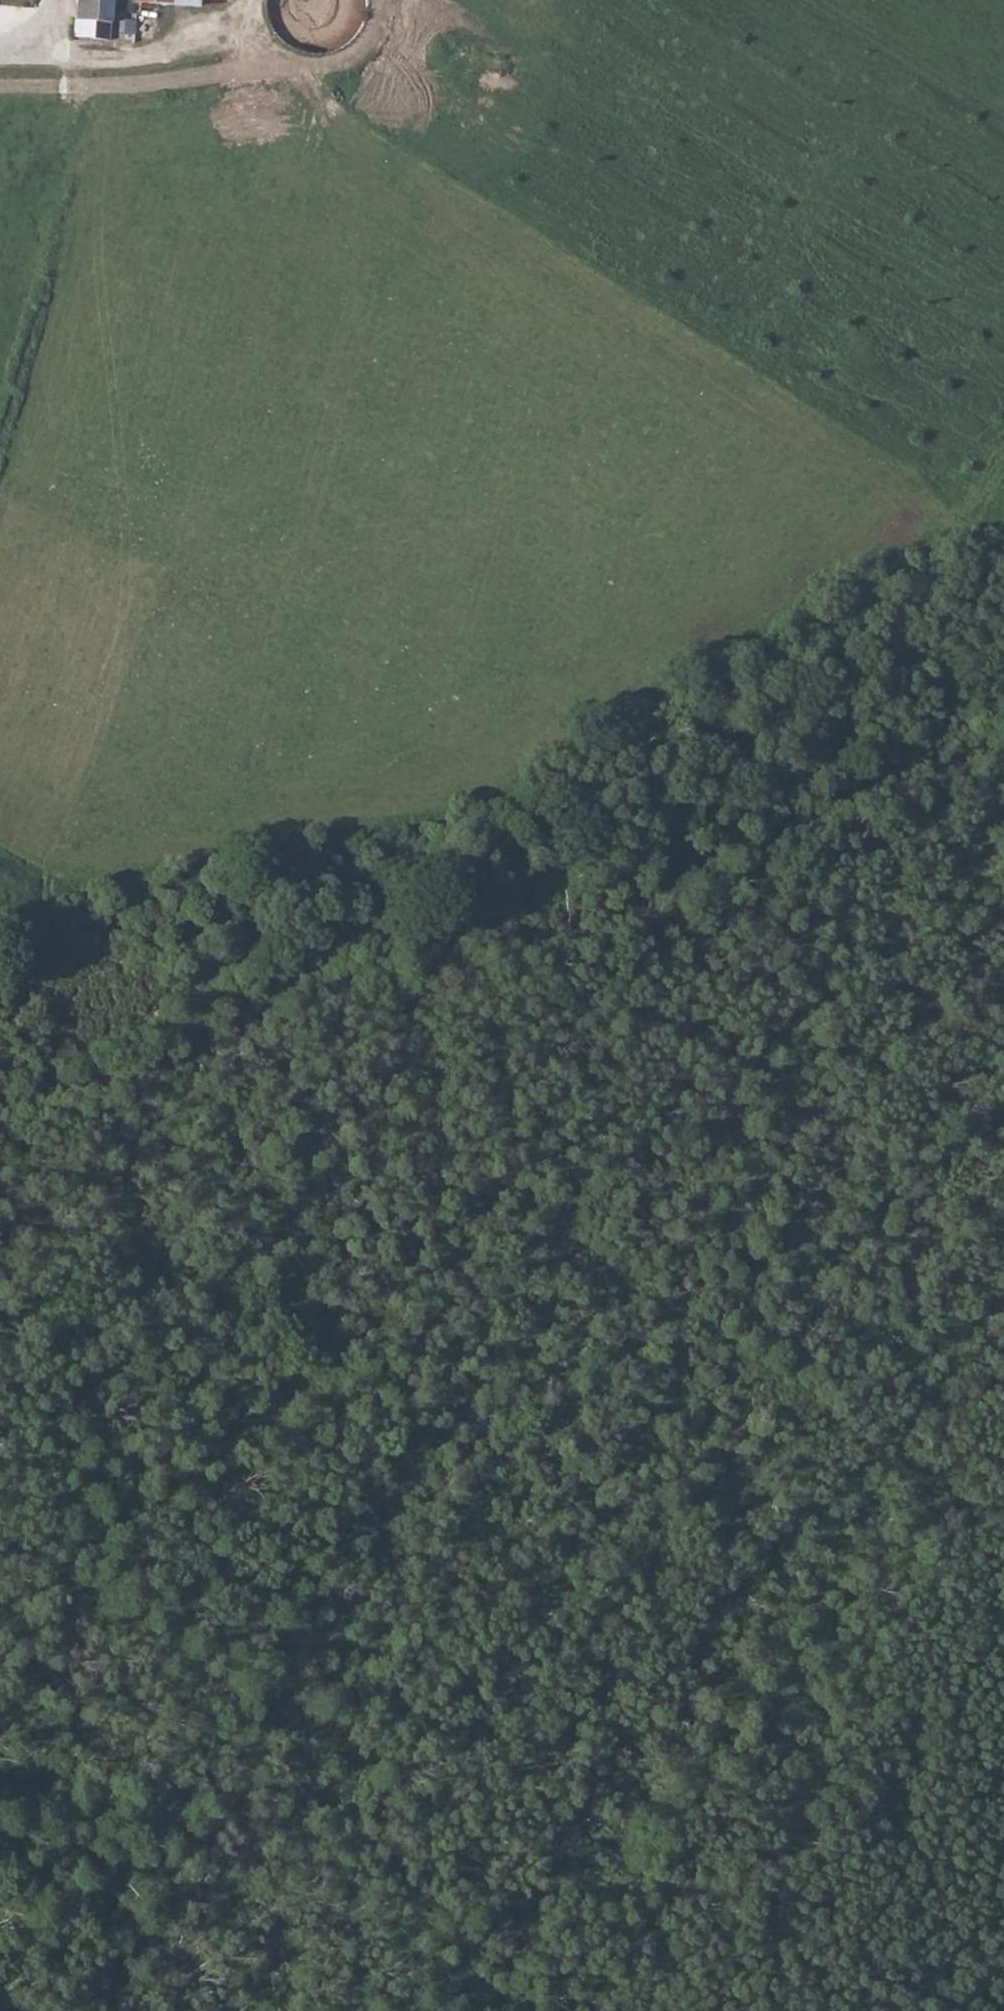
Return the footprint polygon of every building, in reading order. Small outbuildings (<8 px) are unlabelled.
[(74,19),(73,38),(102,40),(107,0),(75,0),(74,19)] [(102,40),(109,41),(134,43),(137,4),(197,7),(198,0),(107,0),(102,40)]
